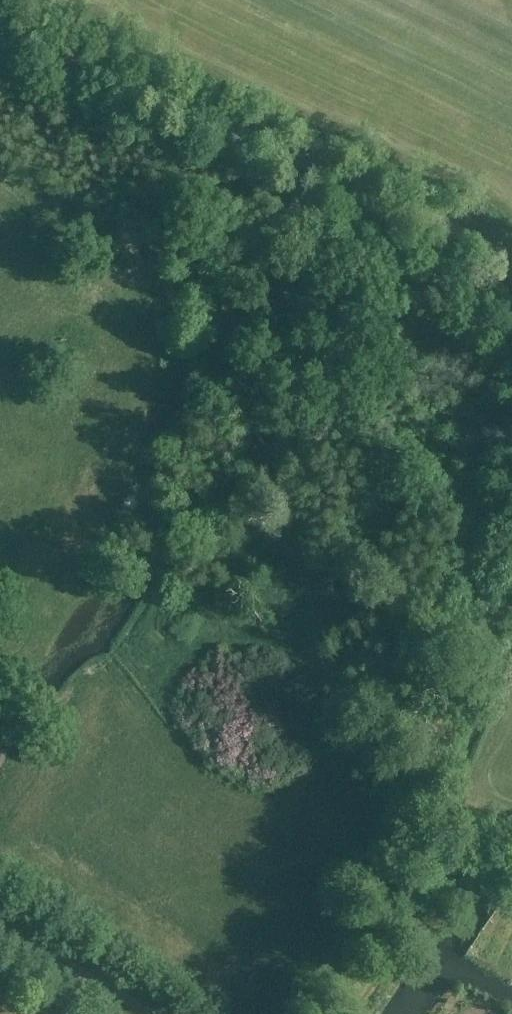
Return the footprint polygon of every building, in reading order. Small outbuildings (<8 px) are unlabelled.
[(511,903),(511,891),(506,889),(502,900),(511,903)]
